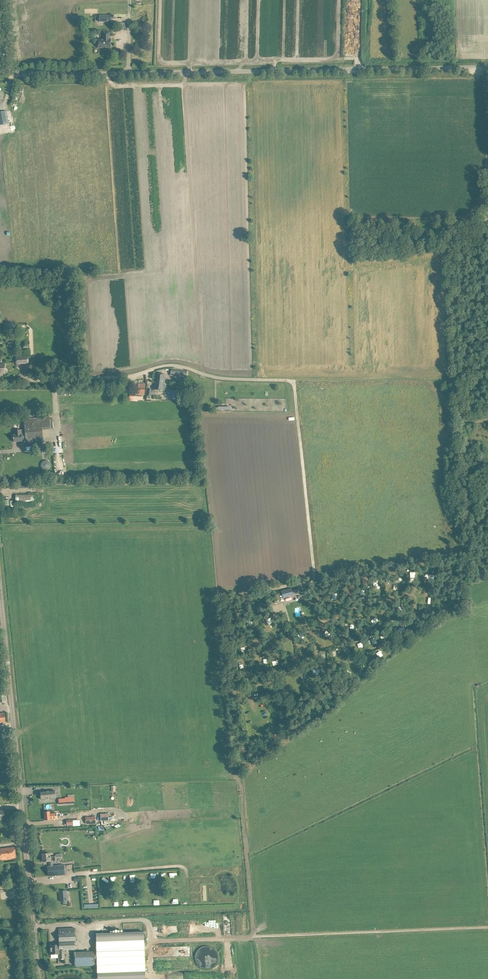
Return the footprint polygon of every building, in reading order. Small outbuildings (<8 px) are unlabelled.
[(98,48),(105,48),(105,47),(106,47),(106,49),(111,49),(111,40),(110,40),(110,32),(103,32),(103,37),(104,37),(104,40),(98,40),(98,42),(98,43),(97,43),(97,46),(98,47),(98,48)] [(0,112),(0,125),(9,124),(7,111),(0,112)] [(4,323),(4,332),(13,333),(13,323),(4,323)] [(155,383),(154,390),(159,391),(162,391),(166,391),(166,385),(164,385),(165,375),(161,374),(156,373),(154,383),(155,383)] [(29,419),(24,419),(25,430),(26,441),(41,439),(43,439),(42,430),(51,429),(50,416),(29,419)] [(15,435),(13,435),(14,442),(22,441),(22,447),(26,447),(36,446),(42,445),(41,439),(26,441),(25,430),(21,430),(15,430),(15,435)] [(50,465),(50,463),(49,461),(48,461),(47,460),(45,460),(43,460),(42,461),(41,462),(41,463),(40,465),(41,466),(41,467),(42,468),(43,469),(44,469),(45,469),(47,469),(48,469),(49,468),(49,467),(50,465)] [(35,503),(35,494),(17,495),(17,503),(35,503)] [(282,597),(293,593),(291,587),(277,592),(280,601),(283,600),(282,597)] [(40,792),(41,799),(56,798),(55,791),(40,792)] [(45,812),(45,820),(50,820),(50,819),(57,819),(56,813),(49,813),(49,811),(45,812)] [(10,848),(0,849),(0,859),(1,859),(1,860),(11,859),(11,858),(16,857),(15,848),(10,848)] [(50,853),(47,854),(42,854),(43,862),(49,861),(50,866),(48,866),(49,876),(65,875),(64,865),(53,866),(52,861),(55,861),(55,856),(50,857),(50,853)] [(58,929),(59,944),(75,944),(74,928),(58,929)] [(96,934),(96,941),(97,962),(97,965),(98,978),(146,978),(145,960),(144,939),(144,932),(96,934)] [(75,949),(75,944),(59,944),(51,945),(51,955),(59,954),(60,959),(65,959),(64,950),(75,949)] [(96,965),(95,951),(75,952),(76,965),(96,965)]
